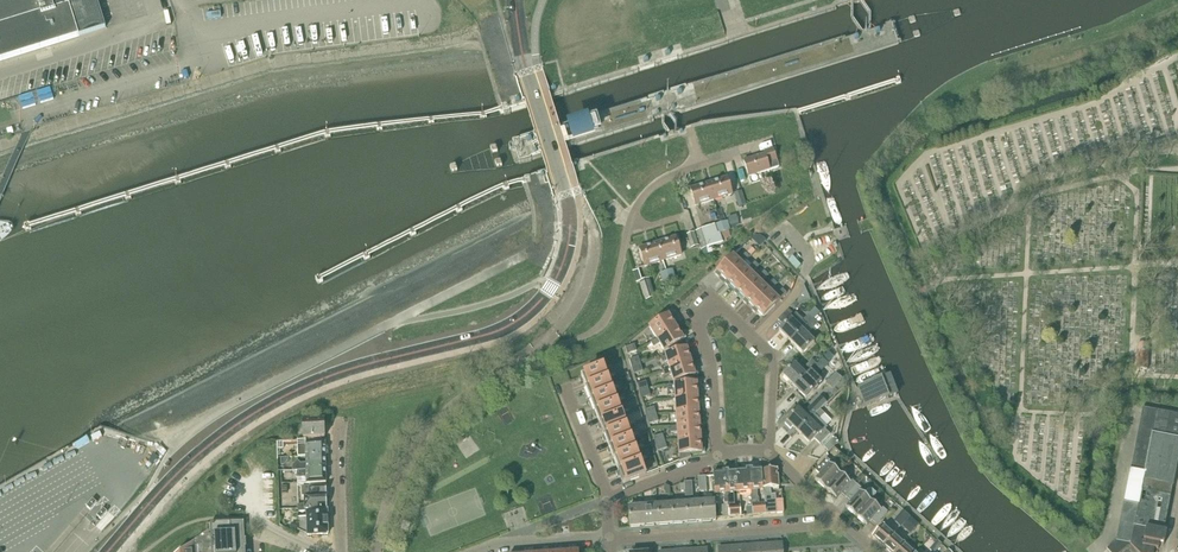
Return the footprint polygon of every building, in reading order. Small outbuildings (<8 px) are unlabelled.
[(80,36),(106,27),(98,0),(0,0),(0,60),(80,36)] [(584,121),(574,124),(578,136),(588,133),(588,132),(599,129),(596,118),(585,122),(584,121)] [(773,149),(764,152),(765,154),(744,160),(749,176),(770,169),(768,163),(777,160),(773,149)] [(743,169),(737,171),(740,182),(746,180),(743,169)] [(709,184),(714,200),(732,194),(727,178),(709,184)] [(696,205),(714,200),(709,184),(691,190),(696,205)] [(742,192),(734,194),(738,207),(746,205),(742,192)] [(727,222),(721,223),(696,231),(704,256),(715,253),(713,247),(723,244),(722,240),(731,237),(729,231),(730,231),(727,222)] [(698,246),(694,232),(687,234),(692,248),(698,246)] [(658,243),(663,261),(681,255),(676,238),(658,243)] [(645,266),(663,261),(658,243),(640,249),(645,266)] [(746,253),(750,257),(755,252),(751,248),(746,253)] [(733,255),(715,274),(719,278),(722,275),(727,280),(743,265),(750,257),(746,253),(739,261),(733,255)] [(792,256),(788,260),(797,269),(801,265),(792,256)] [(736,289),(752,274),(759,266),(755,262),(748,270),(743,265),(727,280),(725,283),(729,287),(731,284),(736,289)] [(673,269),(666,271),(669,280),(676,279),(673,269)] [(640,282),(642,282),(638,271),(633,273),(636,283),(640,282)] [(664,282),(669,280),(666,271),(661,273),(664,282)] [(745,298),(761,283),(769,275),(765,271),(757,279),(752,274),(736,289),(734,292),(738,296),(740,293),(745,298)] [(656,297),(650,279),(642,282),(640,282),(647,300),(656,297)] [(754,307),(770,292),(778,284),(774,280),(767,288),(761,283),(745,298),(743,301),(747,305),(749,302),(754,307)] [(811,300),(804,285),(797,303),(800,305),(811,300)] [(758,311),(764,317),(787,293),(783,289),(776,297),(770,292),(754,307),(752,310),(756,314),(758,311)] [(780,331),(791,342),(803,330),(791,319),(795,315),(789,309),(779,319),(785,325),(780,331)] [(650,327),(657,339),(676,327),(679,326),(676,321),(674,323),(669,315),(650,327)] [(807,326),(813,319),(808,315),(802,321),(807,326)] [(807,334),(811,330),(817,324),(813,319),(807,326),(803,330),(807,334)] [(681,335),(676,327),(657,339),(651,343),(654,348),(660,344),(665,351),(687,338),(684,333),(681,335)] [(815,342),(807,334),(803,330),(791,342),(803,354),(815,342)] [(626,347),(628,354),(637,352),(635,344),(626,347)] [(1148,345),(1138,344),(1136,369),(1147,370),(1148,345)] [(666,355),(670,369),(691,362),(692,362),(695,361),(693,356),(690,357),(687,348),(666,355)] [(632,367),(641,364),(639,357),(630,360),(632,367)] [(822,359),(817,364),(822,369),(827,364),(822,359)] [(806,366),(811,371),(817,364),(812,360),(806,366)] [(694,370),(692,362),(691,362),(670,369),(674,382),(699,375),(697,369),(694,370)] [(641,364),(632,367),(634,374),(643,371),(641,364)] [(806,375),(795,364),(783,375),(795,387),(806,375)] [(795,387),(806,398),(818,387),(823,382),(816,375),(822,369),(817,364),(811,371),(806,375),(795,387)] [(584,382),(586,389),(610,380),(605,367),(579,378),(581,383),(584,382)] [(836,372),(826,383),(832,389),(843,378),(836,372)] [(897,395),(889,375),(859,387),(865,402),(886,394),(888,399),(897,395)] [(614,392),(610,380),(586,389),(584,390),(586,395),(588,394),(591,401),(614,392)] [(639,391),(649,389),(646,381),(637,384),(639,391)] [(676,399),(698,398),(702,397),(701,392),(698,392),(697,383),(667,386),(668,391),(675,391),(676,399)] [(649,389),(639,391),(642,398),(651,396),(649,389)] [(614,392),(591,401),(588,402),(590,407),(593,406),(595,413),(619,403),(614,392)] [(794,428),(799,432),(827,403),(821,397),(807,411),(808,411),(804,414),(799,408),(787,420),(788,421),(786,424),(792,430),(794,428)] [(677,413),(699,411),(702,411),(702,406),(699,406),(698,398),(676,399),(677,413)] [(623,415),(619,403),(595,413),(593,414),(595,419),(597,418),(600,424),(623,415)] [(648,417),(657,414),(654,407),(645,410),(648,417)] [(1107,549),(1111,551),(1153,551),(1154,549),(1158,549),(1159,544),(1164,545),(1166,532),(1164,532),(1173,487),(1177,460),(1177,415),(1142,408),(1116,540),(1107,549)] [(825,414),(821,410),(799,432),(810,443),(815,439),(820,445),(831,434),(824,428),(826,427),(819,420),(825,414)] [(678,427),(700,425),(703,425),(703,419),(700,420),(699,411),(677,413),(678,427)] [(657,414),(648,417),(650,424),(659,421),(657,414)] [(623,415),(600,424),(598,425),(600,431),(602,430),(605,436),(628,427),(623,415)] [(303,421),(304,438),(304,440),(322,439),(322,437),(325,437),(325,420),(303,421)] [(678,440),(701,439),(704,439),(704,433),(701,433),(700,425),(678,427),(670,427),(671,433),(678,432),(678,440)] [(628,427),(605,436),(602,437),(604,442),(607,441),(609,448),(633,439),(628,427)] [(656,444),(665,441),(663,434),(654,437),(656,444)] [(298,440),(298,448),(298,457),(306,456),(306,457),(326,456),(325,442),(322,442),(322,439),(304,440),(298,440)] [(637,451),(633,439),(609,448),(607,449),(609,454),(611,453),(614,460),(637,451)] [(702,447),(701,439),(678,440),(680,461),(679,461),(680,462),(692,457),(691,456),(691,457),(690,454),(705,453),(705,447),(702,447)] [(665,441),(656,444),(658,451),(667,448),(665,441)] [(829,441),(824,446),(829,451),(834,446),(829,441)] [(637,451),(614,460),(612,461),(614,466),(616,465),(619,472),(642,462),(637,451)] [(292,470),(298,470),(306,469),(326,469),(326,456),(306,457),(306,463),(300,463),(297,460),(292,465),(292,470)] [(827,457),(815,470),(820,475),(816,479),(815,480),(826,489),(840,473),(830,464),(832,462),(827,457)] [(647,475),(642,462),(619,472),(616,473),(618,478),(621,477),(623,484),(647,475)] [(758,490),(764,489),(763,470),(762,468),(749,469),(753,515),(766,514),(765,503),(760,503),(760,500),(758,500),(758,490)] [(298,470),(298,477),(306,477),(306,483),(326,483),(326,469),(306,469),(298,470)] [(747,515),(753,515),(749,469),(737,470),(739,491),(746,491),(747,507),(747,515)] [(763,470),(764,489),(765,503),(766,514),(784,513),(783,500),(776,500),(776,494),(771,495),(771,488),(779,488),(777,469),(763,470)] [(841,493),(846,497),(857,485),(852,480),(850,482),(847,479),(850,475),(850,472),(847,469),(843,470),(840,473),(826,489),(836,499),(837,498),(836,498),(841,493)] [(736,505),(736,502),(735,491),(739,491),(737,470),(725,471),(729,517),(741,516),(740,504),(736,505)] [(723,517),(729,517),(725,471),(714,472),(715,493),(725,492),(725,495),(724,495),(725,503),(724,503),(724,505),(722,505),(723,517)] [(707,491),(706,476),(698,477),(699,491),(707,491)] [(685,484),(684,484),(685,491),(686,497),(693,496),(692,481),(684,482),(685,484)] [(871,500),(876,494),(872,490),(868,490),(864,494),(861,491),(863,489),(857,485),(846,497),(851,502),(847,507),(846,507),(856,517),(871,500)] [(298,509),(305,508),(327,508),(327,486),(310,486),(302,487),(302,496),(304,496),(304,504),(298,504),(298,509)] [(881,509),(871,500),(856,517),(867,526),(867,525),(871,520),(877,525),(888,512),(883,507),(881,509)] [(715,501),(700,502),(702,522),(716,521),(715,501)] [(91,510),(95,505),(91,502),(87,507),(91,510)] [(700,502),(686,503),(687,523),(702,522),(700,502)] [(686,503),(672,504),(673,524),(687,523),(686,503)] [(672,504),(657,505),(659,525),(673,524),(672,504)] [(657,505),(643,506),(645,526),(659,525),(657,505)] [(630,527),(645,526),(643,506),(629,507),(630,527)] [(101,519),(108,512),(103,508),(97,516),(101,519)] [(298,530),(308,535),(328,535),(327,510),(306,511),(307,517),(298,518),(298,530)] [(910,515),(905,511),(900,517),(905,521),(910,515)] [(915,523),(910,518),(902,528),(907,532),(915,523)] [(246,549),(246,544),(246,539),(245,539),(244,522),(227,522),(211,523),(207,524),(207,531),(193,541),(179,551),(246,551),(246,549)] [(402,529),(409,531),(411,524),(404,522),(402,529)] [(298,525),(292,523),(289,529),(296,532),(298,525)] [(873,536),(883,546),(894,534),(883,524),(873,536)] [(894,534),(883,546),(890,551),(896,551),(905,543),(894,534)] [(939,540),(932,547),(936,551),(943,544),(939,540)] [(766,544),(767,551),(783,551),(782,543),(766,544)] [(905,543),(896,551),(915,551),(905,543)] [(750,545),(751,551),(767,551),(766,544),(750,545)]
